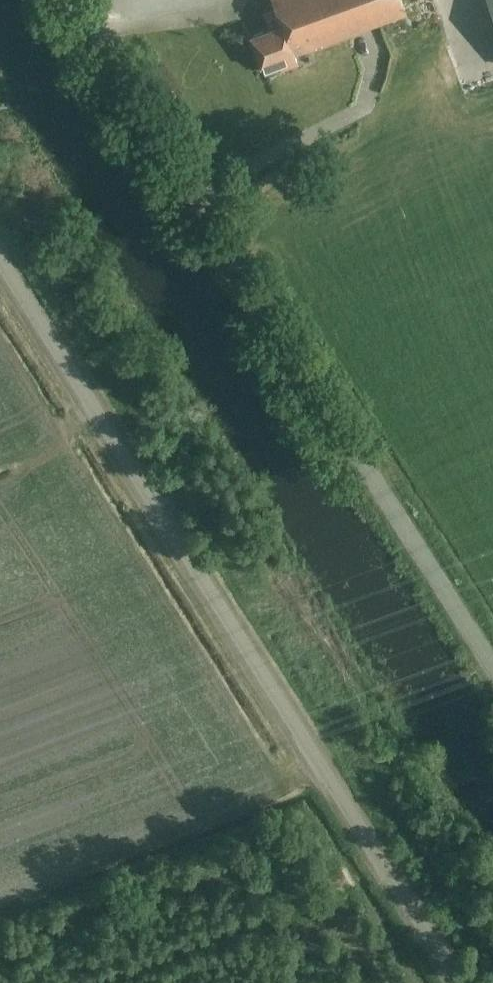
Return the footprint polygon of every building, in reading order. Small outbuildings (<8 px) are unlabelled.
[(401,0),(273,0),(277,10),(269,13),(267,17),(271,28),(251,35),(262,64),(263,63),(266,71),(282,65),(283,67),(298,62),(296,56),(407,15),(401,0)] [(492,23),(492,0),(485,0),(492,23)]
